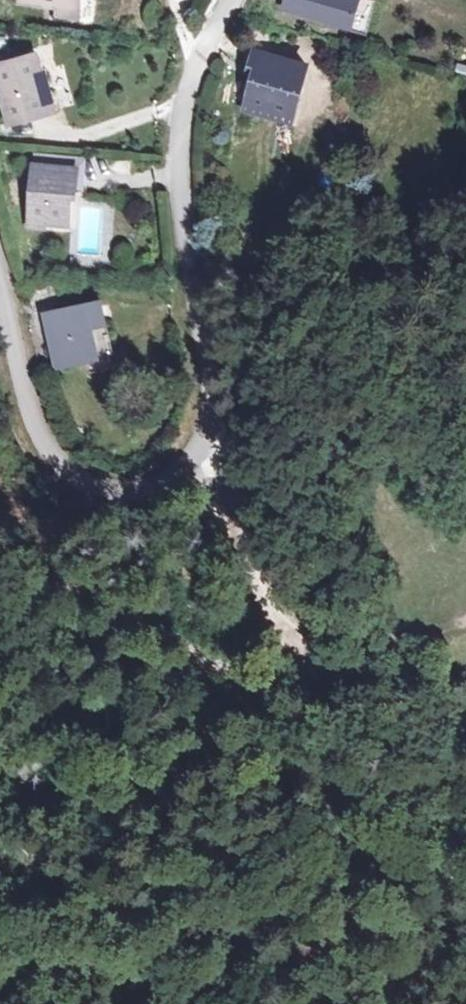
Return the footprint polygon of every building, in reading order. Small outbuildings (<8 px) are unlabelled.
[(290,10),(358,29),(366,0),(293,0),(290,10)] [(79,6),(59,4),(58,14),(77,16),(79,6)] [(41,102),(38,90),(44,88),(34,54),(0,64),(0,92),(10,127),(47,115),(41,102)] [(310,79),(258,66),(250,95),(257,96),(253,120),(300,131),(310,79)] [(52,98),(41,102),(47,115),(57,111),(52,98)] [(81,159),(35,156),(34,166),(81,169),(81,159)] [(34,166),(29,222),(49,224),(70,226),(71,209),(72,190),(80,191),(81,169),(34,166)] [(79,208),(80,191),(72,190),(71,209),(79,208)] [(49,224),(29,222),(28,230),(48,232),(49,224)] [(93,303),(40,314),(54,366),(106,352),(93,303)]
